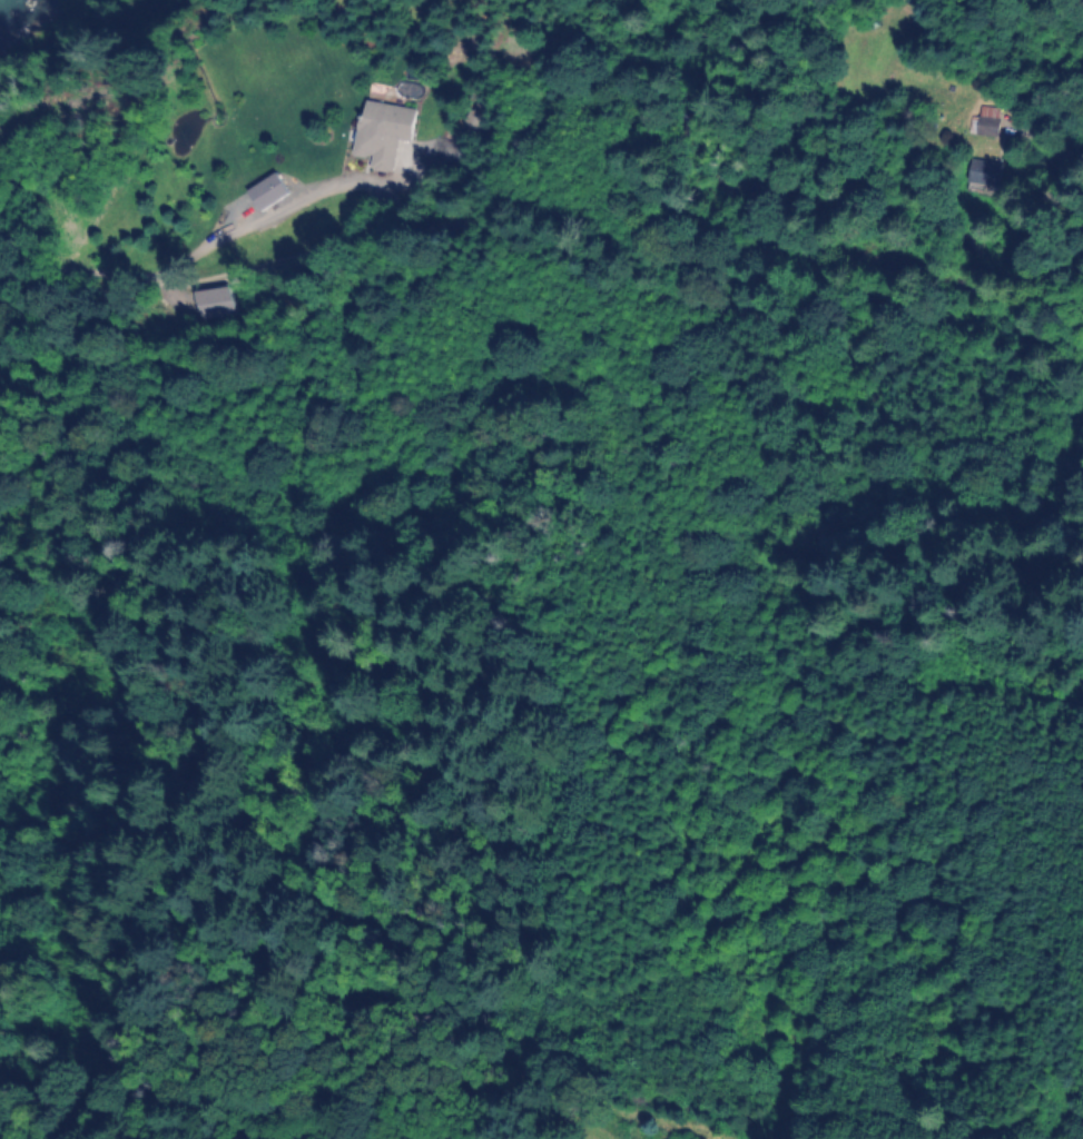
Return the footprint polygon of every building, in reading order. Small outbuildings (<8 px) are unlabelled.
[(422,107),(366,99),(358,155),(372,157),(371,167),(413,173),(422,107)] [(995,136),(995,117),(974,117),(974,136),(995,136)] [(961,176),(990,189),(999,169),(969,156),(961,176)] [(253,187),(264,209),(295,192),(284,171),(253,187)]
